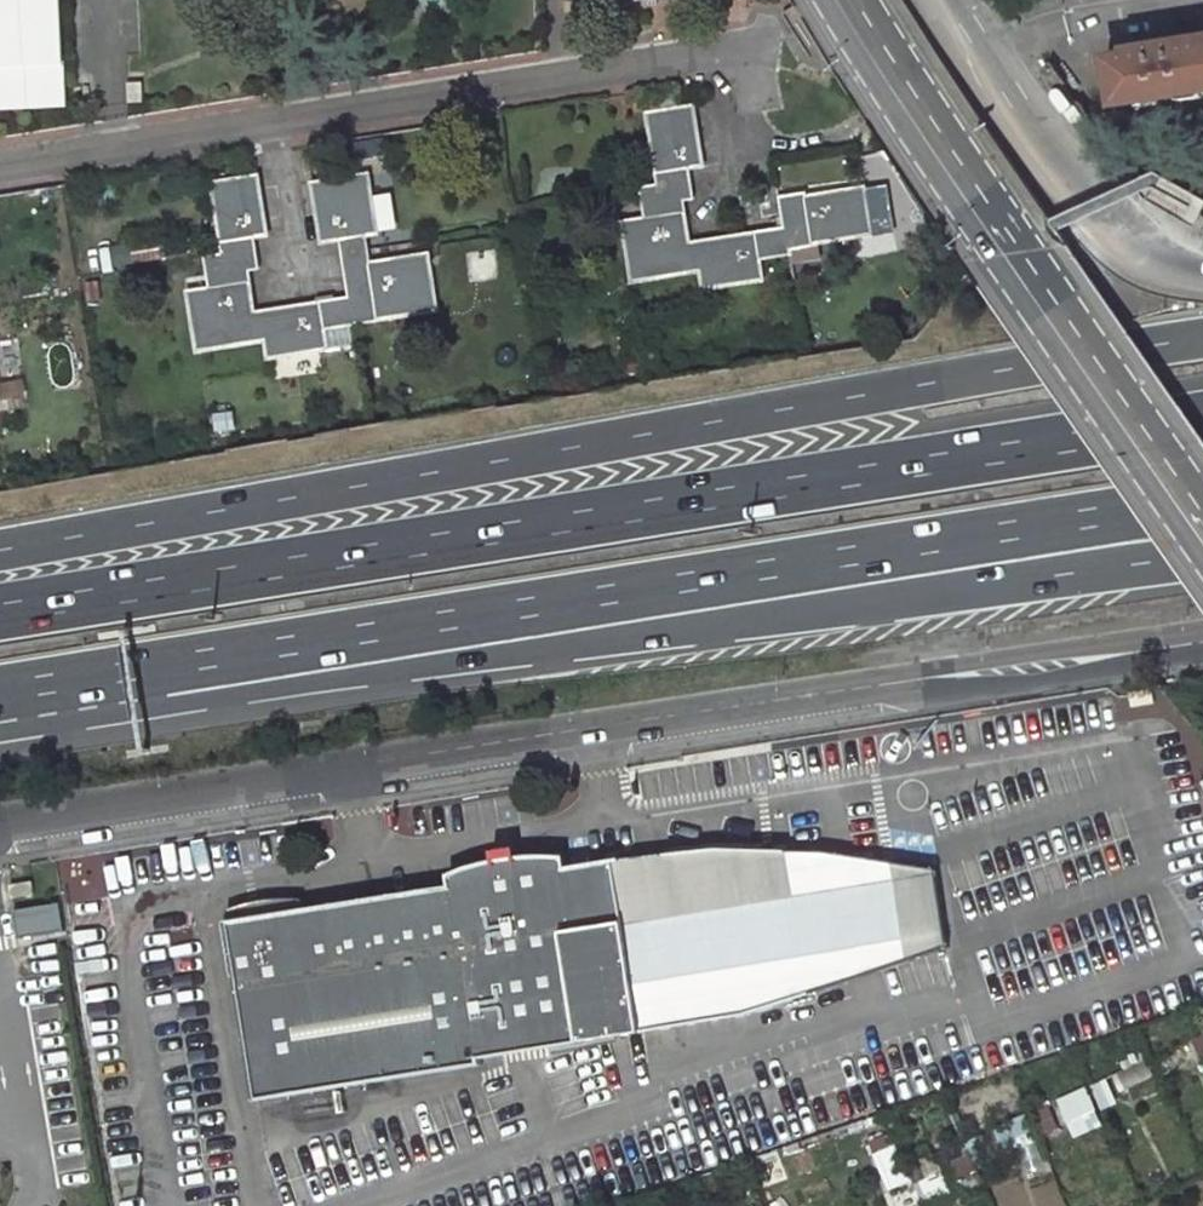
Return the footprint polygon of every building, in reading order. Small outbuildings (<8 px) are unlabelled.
[(62,0),(0,0),(0,110),(68,107),(62,0)] [(1195,43),(1193,38),(1169,42),(1168,37),(1150,40),(1151,45),(1121,50),(1122,55),(1105,57),(1114,105),(1202,91),(1202,42),(1195,43)] [(696,113),(651,120),(652,129),(662,192),(643,195),(647,224),(625,228),(635,285),(701,275),(704,292),(765,282),(763,264),(793,259),(792,252),(789,234),(786,235),(695,248),(688,207),(697,206),(692,175),(705,173),(696,113)] [(341,246),(343,257),(372,253),(370,241),(380,240),(371,180),(316,189),(325,248),(341,246)] [(212,189),(224,259),(257,254),(255,243),(268,241),(259,182),(212,189)] [(873,186),(876,228),(894,227),(891,185),(873,186)] [(808,198),(781,201),(786,235),(789,234),(792,252),(874,240),(867,193),(809,202),(808,198)] [(375,269),(372,253),(343,257),(351,304),(354,303),(358,329),(438,316),(429,260),(375,269)] [(267,346),(263,318),(255,319),(248,276),(260,274),(257,254),(224,259),(207,261),(212,293),(190,296),(199,356),(267,346)] [(354,303),(351,304),(263,318),(267,346),(270,362),(330,352),(327,334),(358,329),(354,303)] [(638,857),(605,862),(634,1035),(636,1034),(667,1030),(702,1024),(762,1010),(805,996),(838,984),(938,950),(926,874),(895,867),(846,858),(812,854),(769,852),(729,851),(681,853),(638,857)] [(233,907),(217,913),(248,1104),(473,1067),(472,1061),(634,1035),(605,862),(557,869),(555,858),(533,857),(508,859),(473,866),(441,876),(440,877),(442,888),(295,912),(293,901),(277,901),(265,901),(246,904),(233,907)] [(66,906),(24,909),(25,933),(67,931),(66,906)]
